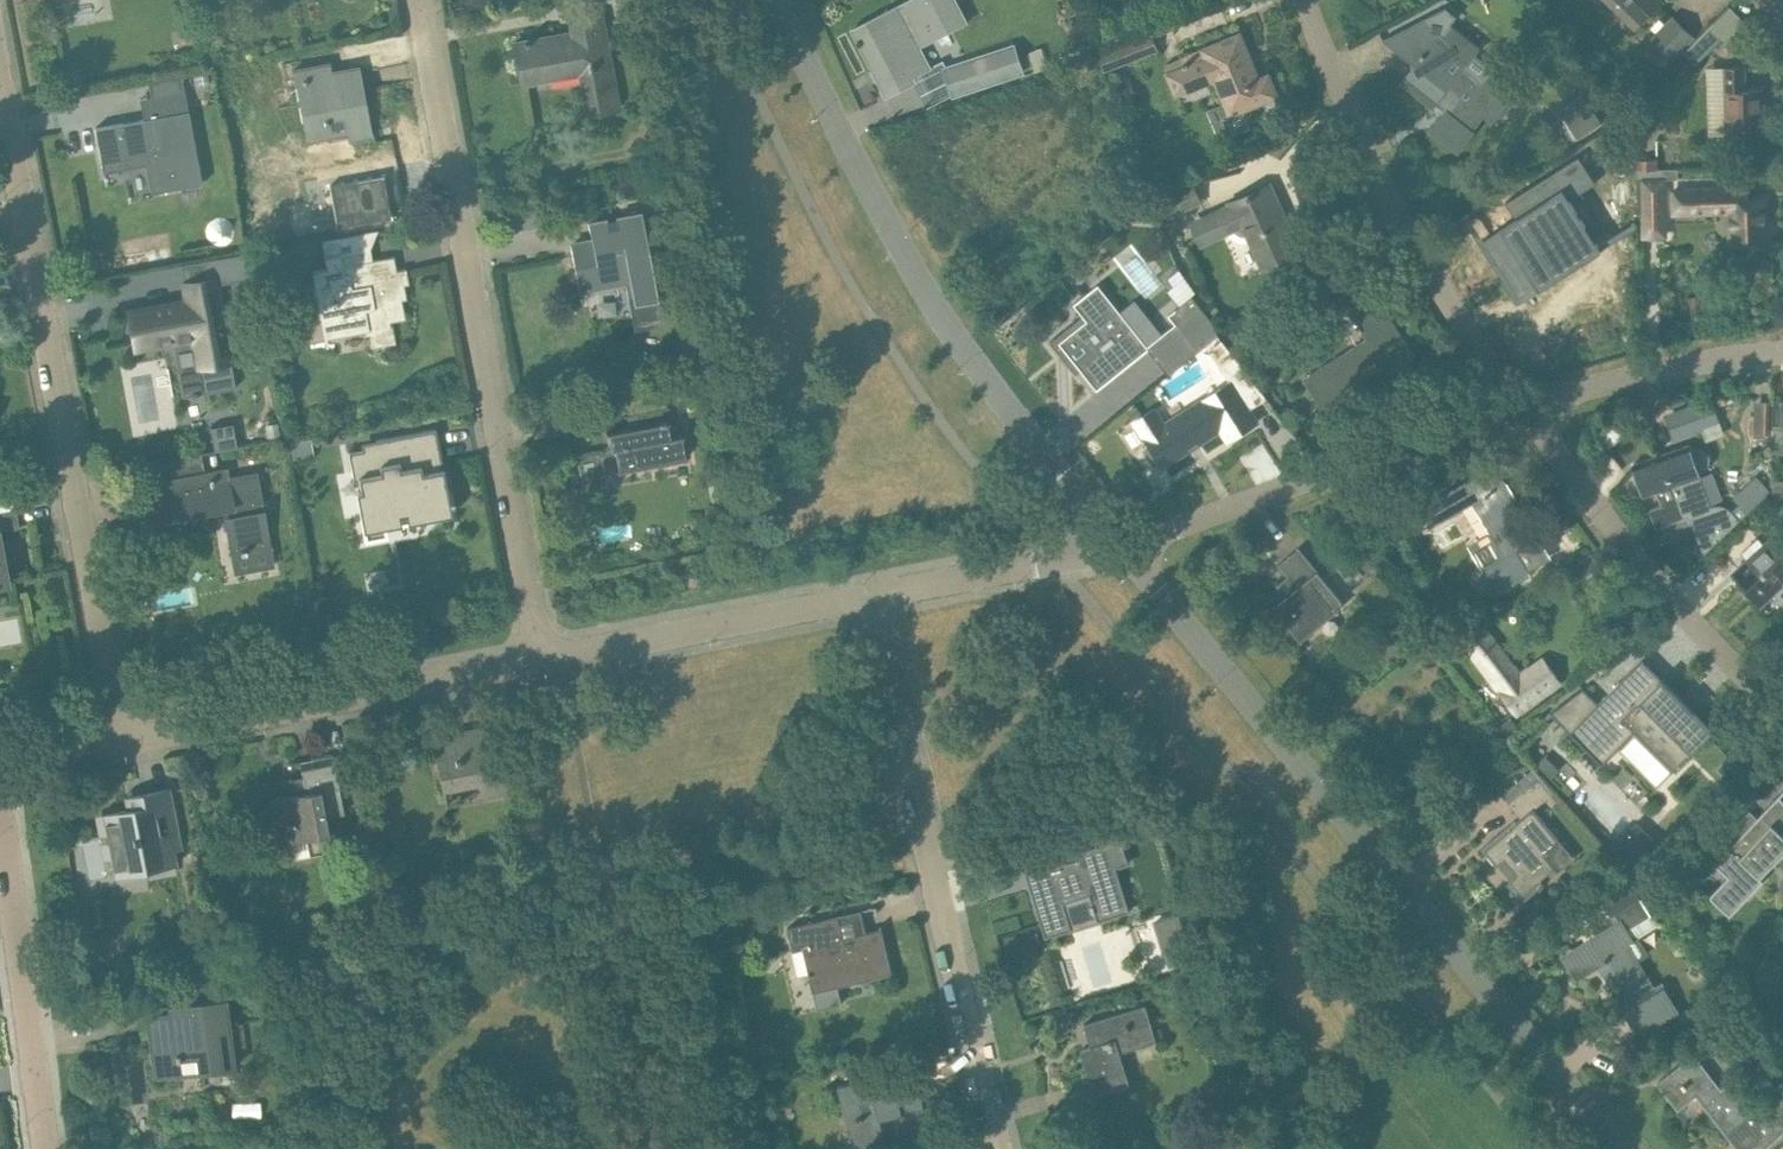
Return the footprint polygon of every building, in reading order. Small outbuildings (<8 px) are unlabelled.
[(956,0),(907,0),(853,28),(859,39),(857,40),(859,44),(861,43),(863,45),(887,94),(915,80),(913,75),(930,66),(919,45),(966,20),(956,0)] [(1635,25),(1659,0),(1609,0),(1635,25)] [(1445,7),(1383,39),(1416,65),(1404,79),(1434,103),(1438,99),(1449,108),(1434,128),(1460,149),(1504,92),(1511,83),(1491,67),(1488,64),(1473,53),(1466,62),(1438,40),(1456,16),(1445,7)] [(1664,68),(1697,34),(1674,13),(1642,48),(1664,68)] [(618,108),(601,15),(570,21),(573,33),(514,43),(521,83),(580,72),(588,114),(618,108)] [(1710,26),(1685,52),(1696,64),(1722,37),(1710,26)] [(1159,49),(1152,32),(1103,51),(1109,68),(1159,49)] [(1259,77),(1241,32),(1182,57),(1185,66),(1169,72),(1178,95),(1215,80),(1230,115),(1278,96),(1269,74),(1259,77)] [(1025,72),(1015,43),(943,66),(952,96),(982,87),(1025,72)] [(359,67),(334,71),(335,76),(320,79),(318,65),(274,74),(276,86),(277,86),(280,105),(282,111),(298,108),(308,162),(330,158),(331,159),(384,149),(381,130),(380,131),(372,88),(371,89),(370,81),(362,82),(359,67)] [(1745,66),(1725,67),(1727,134),(1764,132),(1763,89),(1746,90),(1745,66)] [(182,72),(147,78),(154,117),(95,128),(101,162),(126,157),(128,167),(146,164),(152,193),(203,183),(182,72)] [(208,74),(194,77),(195,86),(210,83),(208,74)] [(1586,95),(1562,103),(1573,135),(1598,127),(1586,95)] [(1516,218),(1482,240),(1519,298),(1537,286),(1539,289),(1541,287),(1540,284),(1597,248),(1599,251),(1601,249),(1569,199),(1596,182),(1579,155),(1506,202),(1516,218)] [(1657,167),(1657,159),(1637,159),(1637,168),(1657,167)] [(1637,168),(1638,208),(1641,208),(1642,237),(1668,236),(1666,178),(1678,178),(1677,167),(1657,167),(1637,168)] [(383,175),(329,185),(337,228),(391,218),(383,175)] [(667,176),(653,179),(655,193),(669,191),(667,176)] [(1203,201),(1193,179),(1158,196),(1168,218),(1203,201)] [(1220,212),(1191,225),(1199,243),(1228,230),(1230,229),(1232,232),(1235,236),(1240,238),(1245,239),(1251,239),(1253,238),(1266,266),(1273,263),(1295,253),(1279,220),(1286,217),(1282,207),(1279,208),(1269,185),(1247,195),(1230,203),(1232,206),(1220,212)] [(1724,187),(1679,188),(1680,217),(1709,216),(1710,231),(1726,230),(1726,233),(1727,233),(1727,255),(1740,255),(1740,257),(1746,257),(1746,255),(1759,254),(1760,265),(1763,265),(1762,253),(1756,253),(1755,225),(1754,225),(1754,217),(1753,217),(1753,209),(1756,208),(1756,206),(1754,206),(1754,186),(1731,186),(1724,186),(1724,187)] [(592,241),(571,245),(579,289),(603,285),(602,281),(629,276),(633,297),(634,302),(635,302),(637,317),(658,313),(659,313),(660,313),(642,213),(641,213),(588,223),(592,241)] [(365,253),(364,250),(324,257),(326,268),(313,270),(324,337),(369,329),(372,347),(396,343),(392,324),(390,324),(390,321),(405,319),(402,300),(407,299),(404,284),(409,283),(406,268),(397,270),(394,256),(368,260),(367,252),(365,253)] [(247,252),(221,257),(226,281),(251,277),(247,252)] [(1180,268),(1168,277),(1174,285),(1186,276),(1180,268)] [(174,301),(128,310),(135,349),(181,340),(194,338),(199,369),(204,393),(236,387),(215,277),(213,277),(183,283),(186,299),(174,301)] [(1084,314),(1051,340),(1063,355),(1068,351),(1070,354),(1075,361),(1070,365),(1077,373),(1082,369),(1098,389),(1125,367),(1140,355),(1140,354),(1144,351),(1129,331),(1134,328),(1099,284),(1074,303),(1084,314)] [(1414,353),(1370,286),(1344,303),(1368,340),(1305,380),(1324,410),(1338,402),(1332,393),(1379,362),(1384,369),(1386,368),(1387,370),(1414,353)] [(1177,323),(1147,346),(1148,347),(1169,374),(1207,344),(1219,335),(1213,320),(1193,294),(1176,307),(1177,308),(1170,314),(1177,323)] [(1706,312),(1702,294),(1688,297),(1691,314),(1706,312)] [(1234,329),(1222,337),(1231,351),(1243,342),(1234,329)] [(1165,423),(1155,408),(1134,421),(1150,446),(1145,449),(1154,464),(1160,460),(1163,465),(1188,449),(1190,451),(1191,450),(1189,448),(1198,443),(1199,445),(1201,444),(1199,442),(1221,428),(1229,440),(1258,421),(1232,381),(1165,423)] [(629,428),(606,432),(606,433),(609,433),(611,448),(609,448),(609,449),(615,448),(618,468),(616,469),(616,470),(658,462),(659,467),(668,465),(667,461),(687,457),(683,434),(672,436),(670,425),(666,425),(663,409),(669,408),(666,390),(623,397),(627,415),(635,413),(638,426),(629,428)] [(1616,418),(1594,437),(1604,449),(1627,431),(1616,418)] [(233,422),(210,427),(214,451),(237,446),(233,422)] [(1773,451),(1782,451),(1782,425),(1774,425),(1773,451)] [(378,447),(349,452),(354,480),(359,479),(361,491),(358,491),(356,492),(361,517),(361,519),(386,514),(388,522),(393,521),(393,520),(428,514),(428,515),(443,512),(442,507),(451,505),(445,478),(437,479),(435,472),(444,470),(442,461),(430,463),(425,433),(436,431),(436,429),(376,440),(378,447)] [(311,438),(291,442),(293,457),(314,453),(311,438)] [(1698,539),(1704,554),(1705,553),(1741,520),(1741,519),(1731,509),(1723,505),(1715,505),(1711,506),(1699,474),(1698,471),(1701,470),(1706,467),(1709,462),(1710,456),(1708,451),(1704,447),(1699,445),(1693,446),(1690,447),(1689,444),(1662,454),(1685,514),(1688,513),(1688,514),(1698,539)] [(1662,454),(1634,464),(1646,494),(1657,490),(1663,505),(1651,509),(1657,526),(1658,526),(1667,550),(1698,539),(1688,514),(1688,513),(1685,514),(1662,454)] [(1754,456),(1753,474),(1769,474),(1770,457),(1754,456)] [(227,477),(225,469),(161,481),(168,518),(224,508),(232,555),(268,548),(270,555),(271,555),(255,472),(227,477)] [(1492,479),(1486,469),(1414,511),(1425,530),(1478,500),(1494,528),(1490,531),(1496,541),(1474,554),(1484,570),(1478,576),(1478,584),(1482,590),(1489,594),(1496,592),(1497,594),(1531,574),(1517,550),(1539,537),(1530,523),(1520,528),(1514,518),(1515,518),(1509,507),(1517,502),(1506,482),(1502,479),(1497,478),(1492,479)] [(1741,519),(1770,491),(1770,488),(1757,474),(1732,497),(1739,503),(1732,509),(1741,519)] [(1772,479),(1771,492),(1782,498),(1782,480),(1772,479)] [(723,488),(710,490),(712,501),(725,499),(723,488)] [(16,508),(0,511),(0,530),(19,527),(16,508)] [(1779,531),(1734,571),(1761,602),(1772,592),(1782,604),(1782,535),(1779,531)] [(1343,599),(1299,547),(1279,563),(1293,580),(1266,603),(1295,639),(1343,599)] [(1347,554),(1335,564),(1350,584),(1363,573),(1347,554)] [(1446,606),(1440,602),(1434,604),(1429,608),(1430,617),(1436,621),(1444,619),(1447,614),(1446,606)] [(1501,647),(1482,625),(1462,642),(1517,712),(1561,681),(1544,658),(1520,676),(1510,661),(1501,647)] [(1552,712),(1551,712),(1602,764),(1635,731),(1672,768),(1671,770),(1672,771),(1714,730),(1695,711),(1691,716),(1665,690),(1663,687),(1650,700),(1625,675),(1599,702),(1584,687),(1583,688),(1552,712)] [(1510,718),(1498,727),(1506,738),(1518,728),(1510,718)] [(486,741),(483,725),(452,732),(454,739),(433,743),(442,787),(478,780),(482,798),(509,793),(499,739),(486,741)] [(344,812),(333,755),(300,762),(304,781),(294,783),(292,783),(291,784),(289,785),(288,786),(287,788),(287,789),(287,790),(288,795),(269,799),(278,843),(306,838),(309,854),(344,847),(341,830),(327,832),(324,816),(344,812)] [(1542,779),(1532,768),(1502,794),(1521,816),(1515,820),(1483,847),(1497,865),(1505,858),(1518,873),(1510,880),(1525,899),(1540,886),(1541,888),(1545,884),(1544,883),(1557,871),(1542,853),(1559,839),(1534,808),(1553,792),(1542,779)] [(182,848),(170,787),(139,793),(141,805),(102,813),(115,876),(177,864),(174,849),(182,848)] [(1752,822),(1745,815),(1732,828),(1739,835),(1707,870),(1708,872),(1716,864),(1728,875),(1709,896),(1710,897),(1713,894),(1730,910),(1746,894),(1748,896),(1764,880),(1750,866),(1782,832),(1782,798),(1780,796),(1782,792),(1782,790),(1752,822)] [(79,831),(67,833),(69,843),(81,841),(79,831)] [(1032,863),(1024,866),(1046,936),(1072,928),(1064,903),(1085,896),(1091,894),(1092,900),(1093,904),(1091,905),(1093,912),(1096,911),(1098,920),(1130,910),(1117,866),(1130,862),(1120,832),(1095,839),(1097,845),(1076,851),(1078,858),(1077,858),(1066,861),(1064,855),(1033,865),(1032,863)] [(1652,836),(1629,859),(1644,874),(1664,854),(1668,851),(1665,848),(1664,848),(1652,836)] [(1605,869),(1604,877),(1611,884),(1622,875),(1612,863),(1605,869)] [(1617,922),(1576,947),(1590,969),(1598,964),(1626,1010),(1625,1010),(1640,1034),(1679,1011),(1662,983),(1654,987),(1636,958),(1647,952),(1637,936),(1655,926),(1648,915),(1649,914),(1632,885),(1604,902),(1617,922)] [(844,937),(839,915),(788,927),(794,950),(803,947),(817,1008),(842,1002),(838,986),(893,973),(882,928),(844,937)] [(234,1068),(225,999),(189,1003),(189,1010),(148,1015),(156,1079),(181,1075),(179,1057),(197,1054),(199,1073),(234,1068)] [(1157,1042),(1145,1004),(1084,1023),(1091,1046),(1081,1049),(1095,1094),(1129,1084),(1120,1053),(1157,1042)] [(1693,1055),(1659,1083),(1679,1108),(1697,1094),(1727,1133),(1740,1148),(1763,1148),(1782,1130),(1782,1088),(1760,1107),(1736,1076),(1720,1089),(1693,1055)] [(931,1137),(915,1067),(838,1085),(852,1147),(886,1139),(881,1118),(901,1113),(908,1142),(931,1137)]
